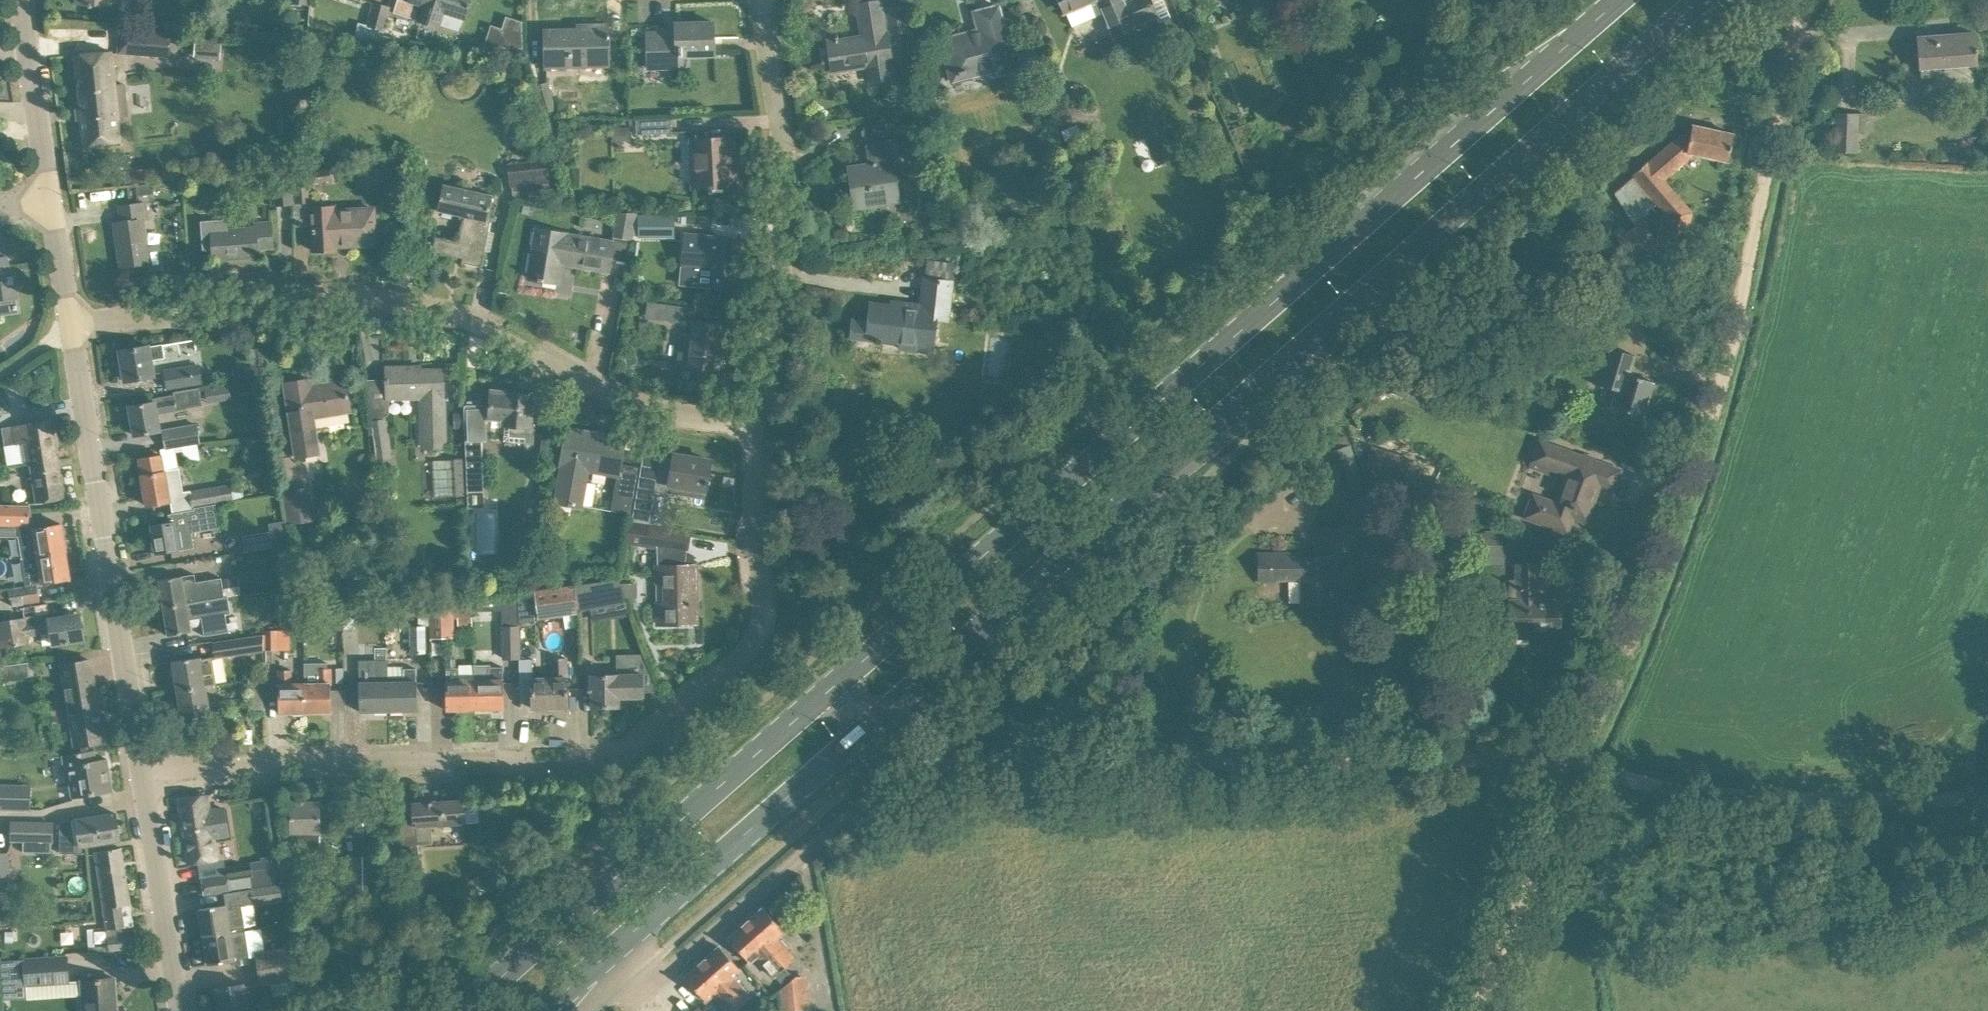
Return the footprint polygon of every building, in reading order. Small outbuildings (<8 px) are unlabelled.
[(393,12),(460,33),(470,0),(397,0),(393,12)] [(833,70),(868,64),(871,81),(892,78),(889,61),(892,60),(888,34),(906,31),(902,5),(881,9),(879,0),(876,0),(858,3),(863,36),(838,40),(838,35),(827,37),(833,70)] [(1115,34),(1134,26),(1133,24),(1156,14),(1150,0),(1129,0),(1123,2),(1122,0),(1061,0),(1072,25),(1104,11),(1115,34)] [(1254,12),(1272,5),(1269,0),(1249,0),(1254,12)] [(368,25),(384,30),(390,7),(374,2),(368,25)] [(949,78),(951,84),(993,73),(993,75),(1015,69),(999,5),(975,11),(980,31),(960,37),(959,35),(942,39),(947,57),(944,58),(949,78)] [(1163,30),(1175,24),(1171,16),(1159,22),(1163,30)] [(496,47),(523,48),(522,22),(506,17),(496,47)] [(675,34),(665,35),(665,32),(647,33),(648,68),(684,67),(683,55),(715,54),(714,21),(675,22),(675,34)] [(545,30),(546,66),(609,65),(608,38),(610,38),(610,33),(608,33),(608,24),(588,25),(588,29),(545,30)] [(119,53),(177,57),(179,32),(121,29),(119,53)] [(1919,69),(1920,69),(1921,78),(1937,76),(1936,68),(1937,68),(1937,64),(1976,61),(1976,65),(1977,64),(1975,32),(1916,37),(1919,69)] [(195,59),(221,60),(221,40),(195,39),(195,59)] [(125,103),(123,84),(114,85),(110,51),(75,54),(84,145),(119,141),(116,104),(125,103)] [(534,84),(545,123),(558,120),(555,110),(557,109),(549,80),(534,84)] [(1835,151),(1856,152),(1857,114),(1836,113),(1835,151)] [(636,118),(637,134),(671,132),(671,116),(636,118)] [(863,125),(865,138),(896,133),(894,121),(863,125)] [(1635,222),(1637,225),(1625,231),(1622,225),(1613,230),(1626,256),(1647,247),(1644,255),(1678,264),(1692,212),(1664,179),(1694,153),(1728,160),(1734,134),(1692,125),(1690,134),(1682,133),(1648,162),(1648,161),(1632,175),(1633,176),(1615,192),(1634,222),(1635,222)] [(613,127),(613,140),(630,140),(630,126),(613,127)] [(691,191),(671,192),(672,212),(714,211),(714,189),(735,188),(733,137),(713,138),(690,138),(691,191)] [(870,171),(849,174),(853,208),(887,203),(886,197),(898,195),(893,160),(899,160),(896,138),(866,142),(870,171)] [(509,162),(511,188),(552,186),(550,160),(509,162)] [(148,167),(133,168),(134,182),(150,180),(148,167)] [(292,171),(294,202),(313,200),(311,182),(330,181),(329,168),(292,171)] [(274,172),(276,204),(293,203),(291,171),(274,172)] [(456,188),(444,185),(438,211),(465,217),(459,244),(435,239),(432,251),(457,256),(458,252),(464,253),(462,263),(481,267),(491,217),(489,217),(493,196),(471,191),(472,186),(469,180),(462,179),(457,183),(456,188)] [(122,221),(115,222),(121,266),(148,263),(149,270),(164,268),(160,243),(146,246),(145,242),(142,219),(147,218),(145,202),(120,206),(122,221)] [(312,207),(314,250),(336,249),(336,245),(376,243),(374,209),(334,211),(334,206),(312,207)] [(633,240),(637,216),(637,215),(638,211),(618,208),(613,237),(633,240)] [(673,215),(637,215),(637,216),(637,237),(673,236),(673,215)] [(200,220),(202,249),(213,248),(214,259),(259,255),(258,248),(273,247),(271,221),(256,222),(256,228),(228,230),(227,218),(200,220)] [(565,234),(565,233),(537,229),(529,277),(538,278),(538,280),(558,283),(561,262),(607,269),(612,241),(565,234)] [(713,286),(733,288),(737,238),(717,236),(717,237),(685,234),(683,253),(682,264),(714,267),(713,286)] [(17,297),(13,269),(9,270),(7,256),(0,257),(0,300),(17,297)] [(851,336),(876,339),(876,341),(899,344),(899,348),(934,352),(938,320),(951,321),(955,280),(952,280),(954,261),(928,258),(926,277),(925,277),(922,304),(905,302),(904,306),(871,302),(869,321),(853,319),(851,336)] [(695,321),(696,307),(667,304),(665,319),(677,321),(695,323),(695,321)] [(677,367),(717,371),(720,344),(727,345),(729,325),(695,321),(695,323),(693,336),(681,335),(680,347),(677,367)] [(151,359),(165,357),(163,343),(148,346),(148,345),(121,350),(126,380),(154,375),(151,359)] [(1611,406),(1624,410),(1643,416),(1654,381),(1629,374),(1635,354),(1604,345),(1593,382),(1616,389),(1611,406)] [(165,370),(168,387),(202,381),(199,365),(165,370)] [(244,365),(244,380),(261,380),(261,365),(244,365)] [(377,458),(390,456),(384,409),(385,408),(386,408),(388,407),(389,405),(390,403),(390,397),(422,396),(424,446),(445,445),(442,369),(410,370),(410,367),(388,367),(388,378),(384,378),(384,380),(366,380),(372,422),(377,458)] [(205,384),(213,383),(211,371),(203,372),(205,384)] [(288,403),(297,455),(319,452),(313,416),(350,410),(348,399),(345,379),(302,386),(301,380),(285,383),(288,403)] [(176,394),(153,398),(153,401),(130,405),(135,435),(158,431),(155,412),(202,404),(200,387),(175,391),(176,394)] [(503,440),(534,443),(535,423),(531,423),(533,393),(506,391),(506,393),(491,391),(490,404),(480,405),(480,399),(468,400),(468,405),(467,405),(465,406),(465,407),(464,408),(464,409),(464,414),(465,427),(466,458),(467,491),(483,490),(481,440),(487,439),(486,420),(501,421),(501,426),(504,426),(503,440)] [(455,427),(465,427),(464,414),(454,414),(455,427)] [(31,463),(31,464),(59,459),(52,419),(12,426),(15,443),(19,442),(23,464),(31,463)] [(163,429),(166,449),(201,443),(197,423),(163,429)] [(623,446),(596,442),(597,433),(568,428),(561,465),(564,465),(558,501),(581,505),(587,468),(619,474),(623,446)] [(550,435),(543,434),(541,460),(548,460),(550,435)] [(1555,500),(1532,491),(1522,518),(1568,534),(1575,517),(1586,521),(1599,484),(1613,489),(1620,470),(1540,440),(1533,460),(1530,467),(1549,474),(1551,467),(1565,472),(1555,500)] [(1324,453),(1344,507),(1369,498),(1349,444),(1324,453)] [(1372,445),(1365,467),(1407,480),(1414,458),(1372,445)] [(667,488),(666,492),(684,495),(685,490),(703,494),(704,490),(706,490),(707,484),(709,484),(710,480),(708,479),(711,460),(674,453),(672,464),(661,462),(657,486),(667,488)] [(183,492),(179,468),(164,470),(162,454),(140,458),(143,475),(142,475),(147,504),(171,500),(170,494),(183,492)] [(468,494),(467,491),(466,458),(434,459),(436,496),(468,494)] [(59,459),(31,464),(37,502),(65,498),(59,459)] [(231,483),(190,489),(193,507),(214,504),(234,501),(233,498),(243,497),(241,484),(232,486),(231,483)] [(621,484),(616,511),(632,514),(637,486),(621,484)] [(282,490),(288,524),(317,519),(312,485),(282,490)] [(656,490),(639,487),(633,518),(651,522),(656,490)] [(66,551),(61,523),(34,527),(33,523),(29,523),(30,504),(0,504),(0,524),(16,524),(18,536),(22,558),(66,551)] [(192,533),(218,528),(214,504),(193,507),(193,509),(168,513),(169,521),(151,524),(156,553),(194,547),(192,533)] [(473,504),(471,552),(494,553),(496,505),(473,504)] [(268,531),(242,535),(245,550),(287,543),(284,520),(267,523),(268,531)] [(631,521),(628,543),(658,547),(658,565),(657,565),(658,581),(665,580),(666,602),(658,602),(659,623),(689,623),(688,605),(691,605),(690,601),(688,601),(688,592),(696,592),(695,564),(685,564),(687,551),(688,551),(691,530),(631,521)] [(1335,540),(1341,540),(1341,527),(1316,528),(1316,540),(1318,540),(1319,556),(1300,557),(1300,554),(1260,554),(1260,575),(1275,575),(1275,579),(1302,579),(1302,602),(1332,602),(1332,595),(1334,594),(1334,592),(1335,592),(1335,572),(1335,540)] [(1464,532),(1464,556),(1503,556),(1503,531),(1464,532)] [(66,551),(22,558),(26,585),(37,583),(38,584),(70,578),(66,551)] [(519,584),(533,586),(537,564),(523,561),(519,584)] [(1536,562),(1515,562),(1516,572),(1516,578),(1510,578),(1510,612),(1510,632),(1558,632),(1558,600),(1534,600),(1534,587),(1537,587),(1537,572),(1536,562)] [(194,573),(160,579),(165,606),(211,599),(224,597),(221,577),(196,581),(194,573)] [(242,595),(242,574),(229,574),(229,595),(242,595)] [(619,578),(574,585),(577,609),(627,602),(619,578)] [(26,585),(9,587),(9,588),(0,588),(0,597),(10,597),(11,604),(40,600),(38,584),(37,583),(26,585)] [(534,590),(519,592),(520,620),(578,611),(577,609),(574,585),(574,583),(534,589),(534,590)] [(502,609),(503,627),(518,626),(519,626),(518,596),(502,596),(502,609)] [(211,599),(165,606),(169,634),(191,631),(189,617),(202,615),(205,635),(229,631),(227,616),(226,613),(231,613),(228,597),(224,597),(211,599)] [(459,626),(473,625),(472,599),(428,602),(431,638),(455,636),(454,617),(458,617),(459,626)] [(23,607),(25,616),(0,620),(0,647),(30,642),(29,636),(41,634),(43,645),(52,643),(52,644),(69,641),(69,640),(84,638),(80,614),(51,619),(48,602),(23,607)] [(331,608),(331,630),(344,629),(343,608),(331,608)] [(258,633),(256,622),(241,624),(242,635),(258,633)] [(410,625),(411,652),(427,652),(426,625),(410,625)] [(503,627),(504,657),(519,657),(518,626),(503,627)] [(266,630),(266,649),(290,649),(290,630),(266,630)] [(261,636),(237,639),(212,643),(215,658),(239,655),(263,651),(264,649),(264,636),(261,636)] [(178,690),(206,686),(216,684),(212,655),(200,657),(200,656),(173,660),(178,690)] [(553,657),(553,676),(532,677),(533,707),(568,707),(567,676),(566,656),(553,657)] [(63,664),(76,745),(104,740),(91,659),(63,664)] [(360,711),(389,710),(389,681),(388,659),(360,660),(361,682),(360,682),(360,711)] [(20,677),(30,675),(28,661),(18,663),(20,677)] [(474,664),(474,679),(475,708),(504,708),(504,679),(502,679),(502,666),(491,666),(491,664),(474,664)] [(475,708),(474,679),(461,680),(460,667),(447,667),(448,680),(446,680),(447,709),(475,708)] [(404,681),(389,681),(389,710),(418,709),(417,681),(416,681),(416,668),(404,668),(404,681)] [(319,683),(305,683),(305,712),(331,711),(331,682),(330,682),(329,669),(319,670),(319,683)] [(305,712),(305,683),(292,683),(292,670),(280,670),(280,683),(279,683),(279,712),(305,712)] [(643,673),(618,674),(588,674),(588,690),(592,690),(592,706),(619,706),(619,696),(643,696),(643,673)] [(264,677),(249,677),(249,682),(249,696),(264,696),(264,682),(264,677)] [(206,686),(178,690),(183,719),(210,715),(206,686)] [(264,696),(249,697),(249,711),(264,711),(264,696)] [(70,781),(73,797),(112,791),(107,757),(96,759),(95,749),(61,754),(66,781),(70,781)] [(17,809),(17,789),(0,789),(0,809),(17,809)] [(224,806),(210,808),(207,792),(178,797),(189,863),(218,859),(214,836),(228,834),(224,806)] [(463,799),(413,802),(415,825),(479,821),(478,808),(464,809),(463,799)] [(288,883),(289,895),(291,908),(311,905),(308,885),(305,886),(299,847),(320,846),(319,802),(292,803),(292,844),(282,845),(288,883)] [(82,853),(81,846),(120,840),(116,812),(77,818),(77,820),(61,822),(60,852),(82,853)] [(12,840),(52,841),(53,822),(13,821),(12,840)] [(417,832),(401,834),(407,883),(423,881),(417,832)] [(96,851),(105,907),(120,905),(118,890),(128,889),(121,847),(96,851)] [(380,895),(387,895),(387,880),(384,880),(383,855),(349,856),(350,897),(380,896),(380,895)] [(252,873),(255,888),(274,885),(271,870),(252,873)] [(451,892),(461,907),(488,889),(478,874),(451,892)] [(225,892),(232,891),(230,875),(202,879),(204,896),(225,892)] [(280,884),(274,885),(255,888),(252,888),(254,901),(282,897),(280,884)] [(200,908),(204,936),(246,929),(242,903),(254,901),(252,888),(232,891),(225,892),(226,904),(200,908)] [(120,905),(105,907),(108,929),(109,929),(110,935),(109,935),(110,949),(137,947),(136,933),(135,934),(133,925),(134,925),(128,889),(118,890),(120,905)] [(763,907),(746,922),(785,966),(795,957),(787,948),(787,945),(782,939),(779,939),(778,937),(785,930),(764,908),(763,907)] [(775,975),(783,984),(792,975),(784,966),(785,966),(746,922),(728,938),(750,962),(757,955),(775,975)] [(248,943),(246,929),(204,936),(208,964),(236,959),(236,958),(250,956),(248,943)] [(298,962),(295,945),(255,951),(258,968),(298,962)] [(702,961),(747,1010),(763,1010),(764,1010),(734,975),(741,969),(719,945),(702,961)] [(1,960),(4,999),(27,997),(26,984),(68,982),(67,955),(1,960)] [(702,961),(685,976),(706,1000),(713,994),(728,1010),(747,1010),(702,961)] [(261,983),(261,986),(262,986),(301,979),(298,962),(258,968),(261,983)] [(779,989),(780,997),(781,1010),(785,1010),(811,1009),(807,974),(796,975),(794,977),(792,975),(783,984),(785,985),(779,989)] [(84,1010),(118,1010),(116,977),(96,979),(82,980),(84,1010)] [(219,1006),(217,1008),(217,1010),(266,1010),(263,996),(264,996),(262,986),(261,986),(261,983),(245,986),(244,982),(216,987),(219,1006)]
